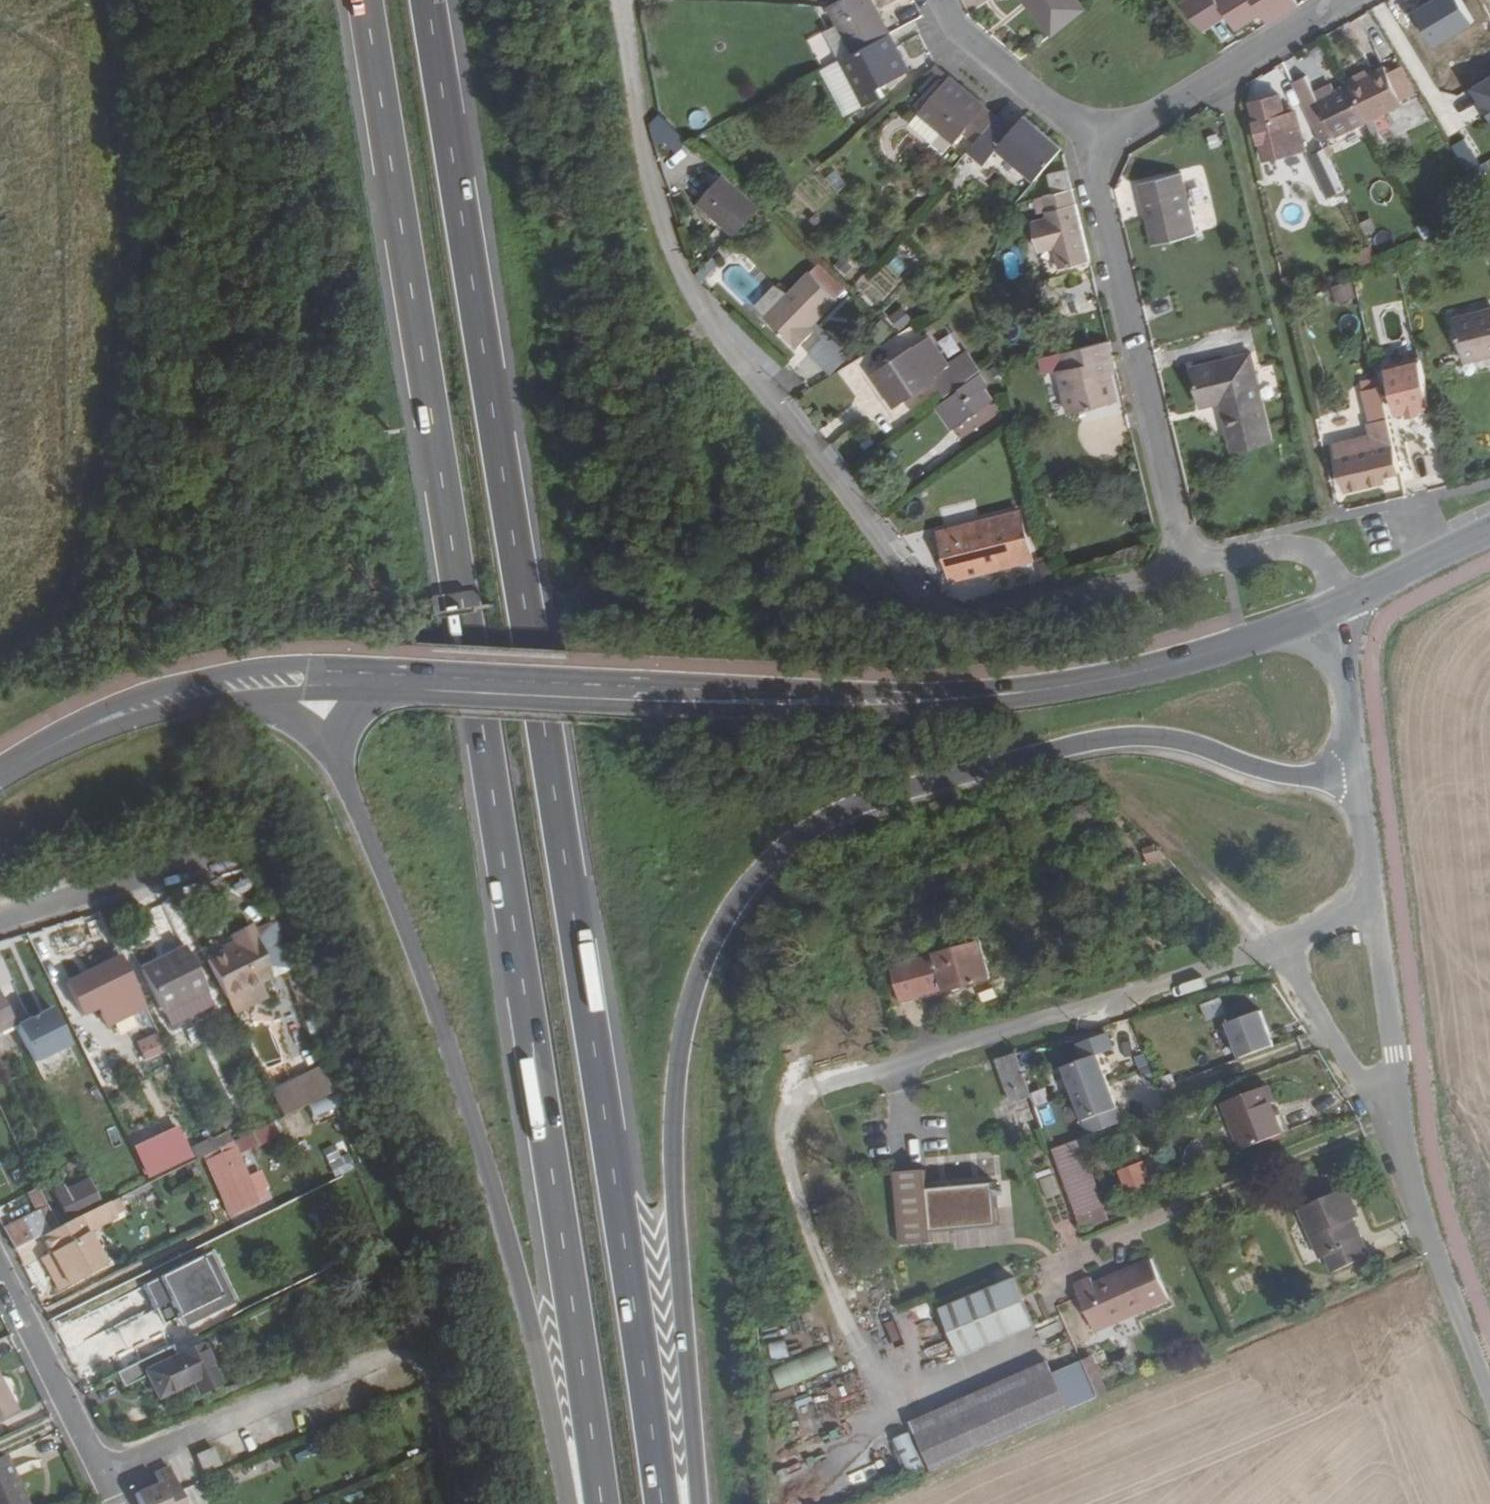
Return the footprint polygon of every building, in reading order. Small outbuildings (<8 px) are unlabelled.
[(839,23),(855,52),(891,32),(874,0),(841,0),(830,5),(839,23)] [(1055,35),(1086,10),(1078,0),(1027,0),(1055,35)] [(1205,31),(1230,16),(1236,28),(1263,13),(1268,22),(1299,5),(1296,0),(1198,0),(1185,8),(1205,31)] [(1222,44),(1234,38),(1225,21),(1213,28),(1222,44)] [(855,52),(839,23),(828,29),(843,58),(855,52)] [(911,69),(891,32),(855,52),(843,58),(867,104),(884,95),(880,86),(911,69)] [(1387,67),(1370,75),(1351,84),(1367,119),(1402,102),(1400,97),(1390,73),(1387,67)] [(1390,73),(1400,97),(1413,91),(1403,67),(1390,73)] [(1348,78),(1351,84),(1370,75),(1367,69),(1348,78)] [(998,114),(951,75),(920,112),(956,141),(967,128),(979,139),(998,116),(998,114)] [(1322,141),(1367,119),(1351,84),(1318,100),(1308,76),(1293,83),(1322,141)] [(1489,95),(1489,76),(1482,81),(1489,95)] [(1253,103),(1257,118),(1284,112),(1280,97),(1253,103)] [(1266,157),(1293,150),(1285,116),(1284,112),(1257,118),(1266,157)] [(1285,116),(1293,150),(1305,147),(1296,113),(1285,116)] [(1036,178),(1062,148),(1025,116),(1013,129),(998,116),(979,139),(970,149),(986,162),(999,146),(1036,178)] [(1467,170),(1483,164),(1472,136),(1456,142),(1467,170)] [(1344,189),(1324,148),(1308,155),(1313,165),(1328,197),(1344,189)] [(1308,155),(1303,157),(1308,168),(1313,165),(1308,155)] [(1478,168),(1468,174),(1476,188),(1486,182),(1478,168)] [(1073,189),(1068,170),(1050,174),(1055,193),(1073,189)] [(1181,173),(1140,184),(1154,243),(1196,233),(1181,173)] [(729,176),(702,206),(740,240),(767,210),(729,176)] [(1060,266),(1090,259),(1073,189),(1055,193),(1035,198),(1039,213),(1046,211),(1048,217),(1034,221),(1042,250),(1056,247),(1060,266)] [(1348,196),(1344,189),(1328,197),(1331,204),(1348,196)] [(1394,260),(1380,263),(1382,272),(1396,269),(1394,260)] [(811,271),(767,318),(798,348),(817,327),(813,323),(838,297),(811,271)] [(740,277),(728,288),(744,306),(756,294),(740,277)] [(892,315),(901,330),(916,321),(907,307),(892,315)] [(1455,318),(1466,361),(1489,355),(1489,310),(1455,318)] [(917,337),(911,326),(900,333),(898,334),(905,344),(917,337)] [(928,336),(873,373),(894,403),(940,372),(953,391),(981,370),(969,353),(950,366),(928,336)] [(1110,340),(1062,351),(1067,367),(1058,370),(1069,413),(1118,401),(1111,373),(1107,355),(1113,354),(1110,340)] [(1271,440),(1251,353),(1193,368),(1202,406),(1221,402),(1232,449),(1271,440)] [(1107,355),(1111,373),(1117,371),(1113,354),(1107,355)] [(1422,362),(1388,370),(1405,437),(1422,433),(1428,455),(1444,450),(1422,362)] [(944,400),(959,421),(991,397),(984,386),(988,383),(981,373),(944,400)] [(1348,491),(1388,480),(1386,473),(1400,470),(1393,442),(1378,385),(1363,389),(1372,421),(1370,421),(1373,434),(1337,443),(1348,491)] [(959,421),(944,400),(935,406),(951,427),(959,421)] [(1021,511),(990,519),(1002,566),(1033,558),(1021,511)] [(990,519),(941,531),(952,579),(1002,566),(990,519)] [(1159,849),(1144,854),(1146,863),(1166,857),(1159,849)] [(222,952),(205,960),(223,996),(258,979),(271,973),(249,928),(229,937),(231,940),(234,946),(222,952)] [(219,946),(222,952),(234,946),(231,940),(219,946)] [(141,969),(161,1012),(206,990),(185,947),(141,969)] [(888,967),(898,1003),(943,992),(943,990),(981,981),(972,947),(957,951),(956,950),(888,967)] [(145,1007),(119,955),(65,982),(82,1015),(97,1008),(106,1026),(145,1007)] [(258,979),(223,996),(230,1011),(265,994),(258,979)] [(40,981),(26,989),(41,1014),(55,1006),(40,981)] [(213,1004),(206,990),(161,1012),(168,1026),(213,1004)] [(14,1023),(0,993),(0,1030),(14,1023)] [(1223,998),(1203,1004),(1208,1019),(1227,1014),(1223,998)] [(30,1016),(14,1023),(28,1050),(63,1033),(52,1010),(32,1019),(30,1016)] [(1224,1024),(1237,1058),(1272,1044),(1259,1010),(1224,1024)] [(159,1032),(136,1042),(145,1064),(169,1054),(159,1032)] [(81,1046),(105,1095),(120,1088),(96,1039),(81,1046)] [(1015,1052),(995,1058),(1009,1102),(1003,1104),(1014,1135),(1042,1126),(1015,1052)] [(1087,1134),(1121,1122),(1096,1055),(1062,1068),(1087,1134)] [(269,1089),(283,1116),(295,1111),(306,1105),(330,1095),(320,1066),(269,1089)] [(1222,1103),(1239,1149),(1280,1133),(1269,1102),(1273,1100),(1267,1085),(1222,1103)] [(306,1105),(295,1111),(301,1122),(312,1116),(306,1105)] [(135,1147),(149,1176),(188,1157),(175,1129),(135,1147)] [(211,1138),(217,1149),(232,1142),(227,1131),(211,1138)] [(1077,1139),(1051,1149),(1081,1230),(1106,1220),(1077,1139)] [(328,1165),(334,1180),(357,1169),(347,1143),(325,1154),(329,1164),(328,1165)] [(208,1162),(229,1213),(256,1202),(235,1151),(208,1162)] [(1120,1171),(1127,1192),(1150,1184),(1142,1162),(1120,1171)] [(927,1176),(895,1179),(901,1252),(934,1249),(933,1239),(1000,1233),(996,1189),(929,1195),(927,1176)] [(52,1190),(69,1221),(93,1209),(90,1203),(86,1204),(75,1184),(64,1190),(61,1185),(52,1190)] [(1299,1208),(1320,1257),(1325,1255),(1332,1271),(1368,1256),(1352,1219),(1358,1217),(1346,1188),(1299,1208)] [(58,1226),(42,1234),(52,1253),(41,1259),(58,1290),(104,1265),(87,1231),(114,1217),(107,1203),(103,1205),(93,1209),(69,1221),(58,1226)] [(42,1234),(58,1226),(48,1207),(3,1228),(13,1248),(42,1234)] [(41,1239),(18,1250),(24,1264),(48,1253),(41,1239)] [(211,1253),(202,1257),(221,1298),(217,1300),(222,1311),(236,1304),(211,1253)] [(202,1257),(143,1286),(155,1310),(170,1302),(178,1319),(190,1313),(195,1324),(222,1311),(217,1300),(221,1298),(202,1257)] [(1074,1284),(1094,1330),(1167,1298),(1151,1260),(1094,1285),(1091,1278),(1074,1284)] [(1015,1286),(942,1319),(963,1367),(1037,1334),(1015,1286)] [(195,1324),(190,1313),(178,1319),(183,1330),(195,1324)] [(195,1335),(169,1347),(175,1357),(200,1345),(195,1335)] [(772,1343),(774,1358),(790,1356),(788,1341),(772,1343)] [(175,1357),(169,1347),(116,1372),(122,1386),(146,1375),(158,1397),(160,1396),(191,1381),(197,1393),(219,1383),(200,1345),(175,1357)] [(782,1389),(838,1365),(830,1346),(774,1369),(782,1389)] [(910,1422),(931,1471),(1001,1440),(1069,1410),(1053,1375),(1047,1360),(910,1422)] [(1081,1363),(1058,1373),(1071,1409),(1096,1398),(1081,1363)] [(1058,1373),(1053,1375),(1069,1410),(1071,1409),(1058,1373)] [(17,1412),(0,1381),(0,1422),(17,1412)] [(912,1433),(896,1439),(909,1475),(925,1469),(912,1433)] [(212,1447),(194,1455),(202,1473),(220,1465),(212,1447)] [(0,1457),(0,1503),(26,1503),(4,1455),(0,1457)] [(167,1467),(156,1471),(160,1482),(135,1493),(140,1503),(182,1503),(167,1467)]
